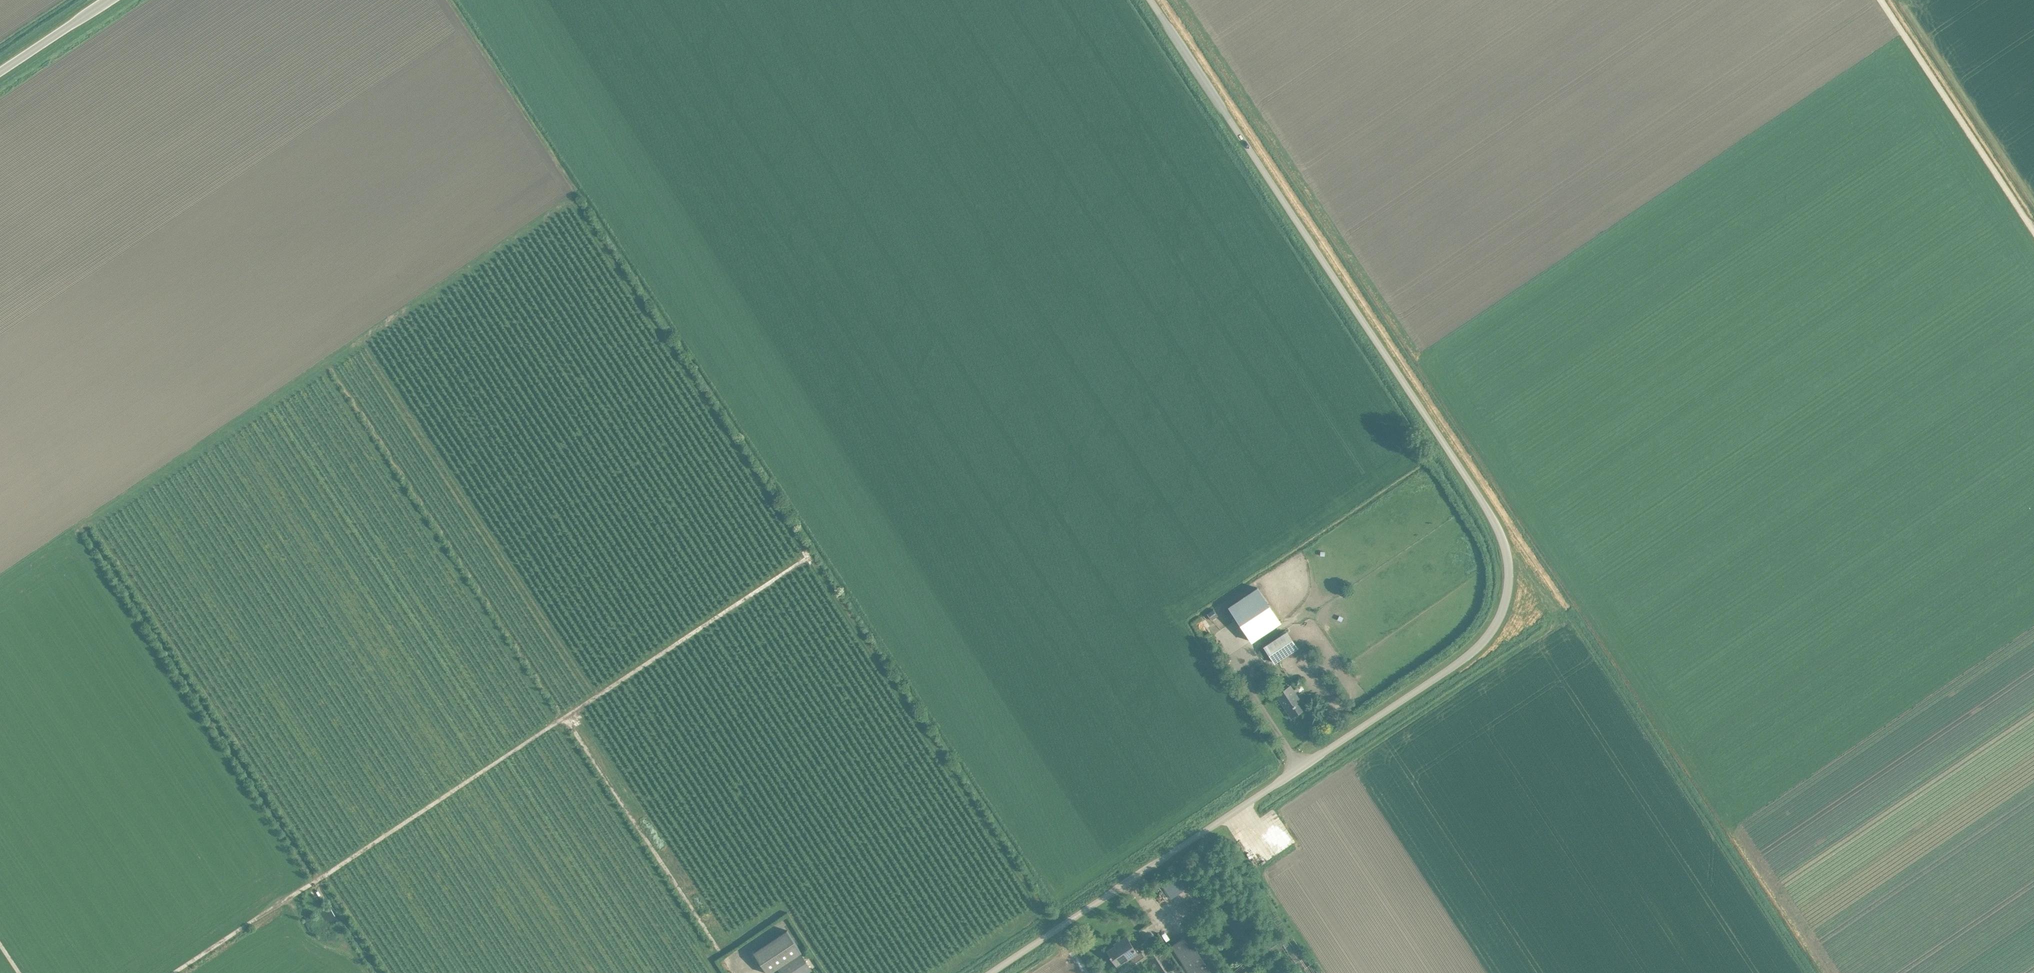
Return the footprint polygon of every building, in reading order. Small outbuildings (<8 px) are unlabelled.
[(1252,642),(1280,623),(1256,588),(1228,606),(1252,642)] [(1274,663),(1296,648),(1286,632),(1264,647),(1274,663)] [(1291,717),(1304,708),(1290,686),(1276,695),(1291,717)] [(777,968),(800,953),(801,952),(787,930),(753,952),(767,972),(769,972),(777,968)] [(1190,940),(1186,935),(1171,945),(1189,972),(1211,972),(1190,940)] [(1126,936),(1120,940),(1116,943),(1117,945),(1107,952),(1110,956),(1109,957),(1111,959),(1111,958),(1117,966),(1129,958),(1133,963),(1144,956),(1137,946),(1134,949),(1126,936)] [(781,972),(805,972),(811,970),(800,953),(777,968),(781,972)]
